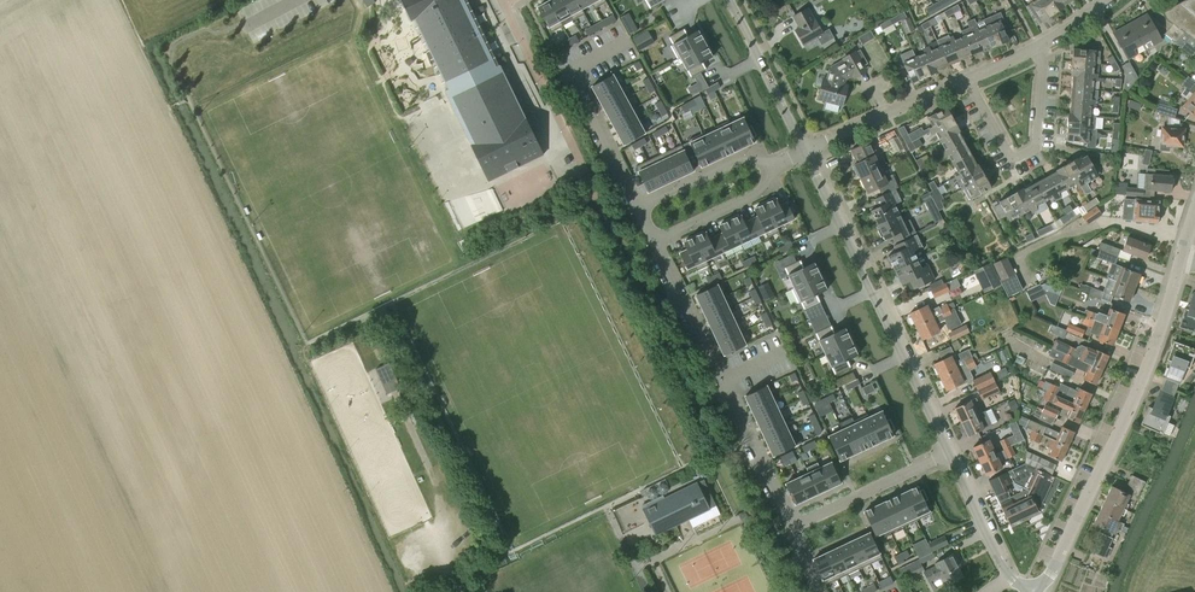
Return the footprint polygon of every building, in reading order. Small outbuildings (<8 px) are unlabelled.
[(411,21),(416,19),(423,34),(438,27),(443,36),(456,29),(453,21),(469,13),(463,0),(400,0),(411,21)] [(548,1),(559,21),(560,21),(570,15),(562,0),(551,0),(548,1)] [(570,15),(573,20),(585,14),(582,9),(581,9),(576,0),(562,0),(570,15)] [(581,9),(582,9),(592,3),(591,0),(576,0),(581,9)] [(592,3),(594,8),(606,2),(605,0),(591,0),(592,3)] [(650,8),(650,9),(667,0),(646,0),(650,8)] [(933,4),(937,12),(949,5),(946,0),(941,0),(933,4)] [(1053,14),(1044,0),(1034,0),(1030,3),(1042,22),(1053,14)] [(1053,14),(1064,7),(1060,0),(1044,0),(1053,14)] [(1172,23),(1189,36),(1194,41),(1194,0),(1184,0),(1163,11),(1167,19),(1172,23)] [(559,21),(548,1),(537,7),(551,32),(563,26),(560,21),(559,21)] [(937,12),(933,4),(926,8),(930,16),(937,12)] [(958,4),(951,8),(954,13),(960,9),(958,4)] [(808,7),(793,15),(799,28),(795,30),(803,44),(816,36),(821,45),(834,39),(829,29),(823,33),(815,18),(814,19),(808,7)] [(951,8),(939,14),(942,20),(954,13),(951,8)] [(904,12),(897,15),(900,21),(907,17),(904,12)] [(1008,41),(1000,21),(1003,20),(1000,12),(984,19),(987,25),(987,26),(996,46),(1008,41)] [(469,13),(453,21),(456,29),(468,52),(484,44),(469,13)] [(942,20),(939,14),(928,20),(931,26),(942,20)] [(1147,14),(1130,23),(1141,44),(1142,44),(1145,49),(1154,44),(1162,40),(1147,14)] [(613,15),(607,18),(610,23),(616,20),(613,15)] [(893,24),(900,21),(897,15),(890,19),(893,24)] [(915,30),(910,17),(900,21),(905,34),(915,30)] [(931,26),(928,20),(921,24),(924,30),(931,26)] [(963,36),(971,55),(983,50),(983,52),(984,51),(970,20),(967,22),(969,27),(961,31),(963,36)] [(971,20),(970,20),(984,51),(996,46),(987,26),(987,25),(978,29),(977,25),(974,27),(971,20)] [(638,30),(635,23),(627,27),(630,34),(638,30)] [(1142,44),(1141,44),(1130,23),(1113,33),(1128,59),(1136,54),(1133,49),(1142,44)] [(1181,47),(1189,36),(1172,23),(1164,34),(1181,47)] [(601,29),(598,24),(591,27),(594,32),(601,29)] [(879,26),(874,29),(877,34),(882,31),(879,26)] [(438,27),(423,34),(443,75),(459,68),(443,36),(438,27)] [(594,32),(591,27),(585,31),(588,36),(594,32)] [(459,68),(443,75),(449,88),(445,90),(456,113),(510,87),(502,72),(499,74),(484,44),(468,52),(456,29),(443,36),(459,68)] [(680,57),(706,43),(702,35),(701,36),(698,31),(698,30),(688,36),(684,29),(669,37),(670,37),(673,44),(670,45),(671,46),(678,59),(681,57),(680,57)] [(870,30),(859,37),(862,43),(874,36),(870,30)] [(639,35),(633,38),(640,51),(645,48),(639,35)] [(936,40),(939,46),(947,65),(959,60),(948,35),(936,40)] [(949,35),(948,35),(959,60),(971,55),(963,36),(954,40),(953,36),(950,37),(949,35)] [(576,36),(570,39),(573,44),(579,41),(576,36)] [(1189,36),(1181,47),(1193,56),(1194,54),(1194,41),(1189,36)] [(570,39),(564,43),(566,48),(573,44),(570,39)] [(711,50),(706,43),(680,57),(681,57),(687,70),(688,70),(691,77),(695,75),(702,72),(706,69),(706,68),(706,69),(702,62),(713,57),(712,56),(709,51),(711,50)] [(926,48),(936,72),(937,72),(936,70),(947,65),(939,46),(930,50),(929,46),(926,48)] [(924,77),(936,72),(926,48),(922,49),(924,53),(915,57),(924,77)] [(823,79),(818,98),(828,101),(826,109),(838,112),(840,104),(841,104),(847,85),(843,84),(845,78),(863,68),(863,66),(868,63),(860,49),(855,52),(838,62),(830,66),(832,69),(829,70),(827,80),(823,79)] [(924,77),(915,57),(912,49),(900,55),(912,83),(924,77)] [(1101,51),(1073,49),(1072,62),(1094,64),(1102,64),(1102,60),(1101,59),(1101,51)] [(1107,58),(1111,65),(1116,62),(1112,55),(1107,58)] [(634,64),(637,71),(642,68),(639,61),(634,64)] [(1129,61),(1122,65),(1126,74),(1123,91),(1126,93),(1137,77),(1129,61)] [(1093,73),(1094,64),(1072,62),(1071,75),(1097,77),(1098,73),(1093,73)] [(1114,72),(1120,69),(1116,62),(1111,65),(1114,72)] [(702,72),(695,75),(702,89),(709,85),(702,72)] [(592,86),(599,98),(620,87),(613,75),(592,86)] [(1097,77),(1071,75),(1071,76),(1072,76),(1071,88),(1092,90),(1093,80),(1097,80),(1097,77)] [(1187,76),(1181,84),(1185,87),(1188,89),(1193,81),(1187,76)] [(643,81),(646,87),(651,84),(648,78),(643,81)] [(1182,107),(1194,116),(1194,82),(1194,80),(1193,81),(1188,89),(1185,87),(1180,94),(1187,100),(1182,107)] [(718,82),(711,85),(714,91),(720,87),(718,82)] [(651,84),(646,87),(650,93),(655,90),(651,84)] [(714,91),(711,85),(705,89),(708,94),(714,91)] [(620,87),(599,98),(605,110),(626,98),(620,87)] [(511,88),(456,113),(472,144),(471,145),(488,181),(544,154),(526,118),(525,118),(511,88)] [(1071,88),(1070,101),(1095,103),(1097,103),(1098,90),(1092,90),(1071,88)] [(605,110),(611,121),(632,109),(626,98),(605,110)] [(687,103),(690,108),(697,104),(694,99),(687,103)] [(1141,105),(1129,100),(1127,106),(1139,111),(1141,105)] [(659,110),(664,107),(660,101),(655,103),(659,110)] [(1068,113),(1068,114),(1090,116),(1091,106),(1095,106),(1095,103),(1070,101),(1069,113),(1068,113)] [(684,111),(690,108),(687,103),(681,106),(684,111)] [(1158,113),(1174,118),(1177,109),(1158,103),(1155,112),(1159,112),(1158,113)] [(667,113),(664,107),(659,110),(662,116),(667,113)] [(908,134),(912,141),(930,132),(933,130),(953,119),(947,107),(927,118),(932,126),(922,132),(920,128),(908,134)] [(632,109),(611,121),(617,132),(639,121),(632,109)] [(1068,114),(1067,127),(1089,129),(1093,129),(1095,129),(1096,116),(1090,116),(1068,114)] [(730,123),(742,148),(755,142),(753,137),(755,135),(751,126),(748,128),(743,117),(730,123)] [(933,130),(930,132),(931,135),(935,133),(940,141),(960,130),(953,119),(933,130)] [(639,121),(617,132),(624,145),(645,133),(639,121)] [(728,154),(742,148),(730,123),(729,121),(715,127),(716,130),(717,130),(728,154)] [(666,126),(660,129),(662,135),(669,131),(666,126)] [(1093,132),(1093,129),(1067,127),(1066,140),(1088,142),(1089,132),(1093,132)] [(1182,145),(1183,129),(1163,128),(1162,143),(1161,143),(1160,150),(1169,150),(1170,144),(1182,145)] [(662,135),(660,129),(653,133),(656,138),(662,135)] [(716,130),(704,136),(703,136),(715,161),(728,154),(717,130),(716,130)] [(960,131),(960,130),(940,141),(944,150),(941,151),(942,155),(964,142),(958,132),(960,131)] [(703,136),(704,136),(703,133),(689,140),(701,167),(715,161),(703,136)] [(906,144),(912,141),(908,134),(902,138),(906,144)] [(638,141),(641,146),(647,143),(644,138),(638,141)] [(634,150),(641,146),(638,141),(632,145),(634,150)] [(854,164),(861,178),(880,169),(870,149),(872,147),(869,141),(855,148),(862,160),(854,164)] [(906,144),(910,151),(916,148),(912,141),(906,144)] [(964,142),(942,155),(944,158),(948,156),(952,164),(970,154),(964,142)] [(670,150),(682,176),(694,171),(682,145),(670,150)] [(1142,164),(1148,166),(1152,150),(1145,149),(1142,164)] [(670,150),(659,155),(671,181),(682,176),(670,150)] [(1090,158),(1103,160),(1105,153),(1091,151),(1090,158)] [(927,154),(915,160),(919,167),(925,164),(931,161),(927,154)] [(959,175),(978,164),(977,165),(970,154),(952,164),(957,172),(953,174),(955,177),(959,175)] [(659,155),(647,161),(660,187),(671,181),(659,155)] [(1080,157),(1067,163),(1078,183),(1080,186),(1085,195),(1092,191),(1087,183),(1099,176),(1097,174),(1100,173),(1095,165),(1093,166),(1087,156),(1081,159),(1080,157)] [(660,187),(647,161),(636,166),(648,192),(660,187)] [(1056,170),(1067,189),(1075,184),(1077,188),(1080,186),(1078,183),(1067,163),(1056,170)] [(928,171),(925,164),(919,167),(923,174),(928,171)] [(962,189),(965,187),(985,176),(978,164),(959,175),(955,177),(962,189)] [(879,187),(882,195),(895,189),(898,187),(892,174),(884,178),(880,169),(861,178),(868,192),(879,187)] [(1045,177),(1058,199),(1061,197),(1059,193),(1067,189),(1056,170),(1057,171),(1045,177)] [(1126,191),(1127,188),(1127,184),(1121,184),(1122,170),(1116,170),(1115,194),(1126,195),(1126,191)] [(1144,189),(1143,189),(1171,192),(1173,176),(1153,174),(1145,173),(1144,189)] [(985,176),(965,187),(972,199),(991,188),(985,176)] [(1034,183),(1044,202),(1052,197),(1054,201),(1058,199),(1045,177),(1034,183)] [(928,184),(932,190),(937,187),(934,181),(928,184)] [(1022,188),(1022,189),(1033,208),(1035,211),(1038,210),(1036,206),(1044,202),(1034,183),(1023,190),(1022,188)] [(937,187),(932,190),(929,192),(932,198),(935,203),(940,200),(944,199),(937,187)] [(1127,188),(1126,195),(1143,196),(1143,189),(1144,189),(1127,188)] [(895,189),(882,195),(874,199),(878,206),(871,210),(878,224),(898,214),(894,204),(901,201),(895,189)] [(1011,195),(1021,214),(1030,209),(1032,213),(1035,211),(1033,208),(1022,189),(1011,195)] [(932,198),(929,192),(921,196),(925,202),(932,198)] [(1021,214),(1011,195),(999,201),(1000,203),(994,207),(1000,218),(1006,215),(1009,221),(1021,214)] [(1096,197),(1089,202),(1093,207),(1099,202),(1096,197)] [(773,198),(765,202),(776,227),(777,227),(794,218),(787,202),(780,206),(776,198),(774,200),(773,198)] [(932,199),(924,202),(928,210),(936,206),(932,199)] [(1158,214),(1159,201),(1124,199),(1122,219),(1133,220),(1157,222),(1157,221),(1158,221),(1160,220),(1160,216),(1159,214),(1158,214)] [(940,200),(935,203),(939,210),(944,208),(940,200)] [(758,216),(751,219),(759,235),(765,232),(768,237),(779,232),(777,227),(776,227),(765,202),(756,206),(757,208),(754,209),(758,216)] [(1093,207),(1089,202),(1083,206),(1086,211),(1093,207)] [(1076,215),(1081,212),(1078,207),(1073,210),(1066,214),(1069,219),(1076,215)] [(1082,216),(1086,222),(1094,217),(1090,211),(1082,216)] [(903,223),(898,214),(878,224),(885,239),(892,236),(896,242),(915,232),(909,220),(903,223)] [(1060,219),(1063,224),(1069,219),(1066,214),(1060,219)] [(729,219),(741,244),(759,235),(751,219),(744,222),(741,215),(739,216),(738,215),(729,219)] [(723,252),(741,244),(729,219),(721,223),(721,224),(719,226),(722,233),(716,236),(723,252)] [(1051,224),(1044,227),(1046,233),(1053,229),(1051,224)] [(1037,230),(1039,236),(1046,233),(1044,227),(1037,230)] [(706,260),(723,252),(716,236),(709,239),(706,232),(703,233),(703,232),(694,236),(706,260)] [(1032,233),(1025,236),(1027,242),(1035,238),(1032,233)] [(894,269),(916,259),(912,252),(922,247),(916,234),(894,246),(897,251),(887,256),(894,269)] [(706,260),(694,236),(685,240),(686,241),(683,242),(687,249),(680,253),(687,269),(694,265),(697,271),(709,265),(706,260)] [(1127,237),(1121,251),(1146,260),(1151,246),(1127,237)] [(1105,253),(1117,258),(1120,250),(1120,249),(1101,242),(1098,249),(1105,252),(1105,253)] [(785,246),(788,251),(794,248),(792,243),(785,246)] [(781,254),(788,251),(785,246),(779,249),(781,254)] [(1095,256),(1115,264),(1117,258),(1105,253),(1105,252),(1098,249),(1095,256)] [(755,256),(748,259),(751,264),(757,261),(755,256)] [(1007,257),(993,263),(1001,281),(1008,297),(1023,290),(1015,274),(1009,260),(1008,258),(1007,257)] [(751,264),(748,259),(742,262),(744,268),(751,264)] [(920,268),(916,259),(894,269),(902,285),(909,281),(913,290),(934,279),(927,265),(920,268)] [(788,275),(794,287),(795,288),(821,275),(818,267),(816,268),(814,263),(814,262),(803,267),(800,261),(800,260),(784,267),(785,268),(788,274),(788,275)] [(973,271),(984,292),(1001,284),(991,262),(973,271)] [(1116,275),(1113,280),(1134,288),(1140,274),(1122,267),(1119,276),(1116,275)] [(713,276),(715,281),(722,278),(719,273),(713,276)] [(795,288),(794,287),(792,289),(798,302),(798,303),(801,302),(804,308),(804,309),(820,302),(820,301),(819,301),(816,295),(827,289),(826,289),(824,284),(825,283),(821,275),(795,288)] [(709,284),(715,281),(713,276),(706,279),(709,284)] [(743,279),(747,286),(752,283),(749,277),(743,279)] [(944,284),(931,289),(930,290),(934,298),(950,291),(960,286),(957,278),(944,284)] [(931,289),(944,284),(941,279),(929,284),(931,289)] [(1062,286),(1049,280),(1041,284),(1050,305),(1055,306),(1062,286)] [(1134,288),(1113,280),(1111,285),(1114,287),(1111,295),(1129,302),(1134,288)] [(702,307),(723,297),(718,284),(696,295),(702,307)] [(1084,286),(1080,284),(1078,289),(1089,293),(1088,294),(1097,298),(1102,299),(1104,292),(1085,285),(1084,286)] [(759,288),(765,302),(775,297),(772,290),(769,292),(766,285),(759,288)] [(749,291),(752,298),(758,295),(755,289),(749,291)] [(1194,332),(1194,293),(1194,292),(1189,309),(1184,308),(1178,327),(1194,332)] [(758,295),(752,298),(755,304),(761,302),(758,295)] [(729,309),(723,297),(702,307),(707,319),(729,309)] [(956,308),(953,301),(947,304),(946,303),(939,307),(939,306),(933,308),(930,303),(910,313),(916,326),(954,309),(954,308),(956,308)] [(1094,320),(1118,330),(1124,313),(1110,308),(1107,315),(1098,311),(1097,313),(1095,320),(1094,319),(1093,320),(1094,320)] [(707,319),(713,331),(734,320),(729,309),(707,319)] [(949,330),(962,324),(954,309),(916,326),(923,339),(940,331),(936,324),(945,320),(949,330)] [(1087,310),(1085,317),(1093,320),(1094,319),(1095,320),(1097,313),(1087,310)] [(760,315),(763,321),(769,319),(766,312),(760,315)] [(825,353),(852,341),(849,333),(847,333),(845,328),(834,333),(831,326),(831,325),(822,329),(817,317),(810,320),(816,332),(815,333),(816,333),(819,340),(825,353)] [(1093,320),(1085,317),(1082,324),(1091,327),(1093,320)] [(769,319),(763,321),(766,328),(772,325),(769,319)] [(734,320),(713,331),(718,342),(740,332),(734,320)] [(1118,330),(1094,320),(1090,332),(1099,336),(1098,339),(1112,345),(1118,330)] [(1065,331),(1081,337),(1084,330),(1069,323),(1065,331)] [(969,332),(965,325),(955,330),(959,337),(969,332)] [(746,345),(740,332),(718,342),(724,355),(746,345)] [(1056,339),(1052,347),(1057,350),(1102,370),(1109,355),(1096,350),(1096,351),(1081,345),(1077,347),(1076,348),(1061,341),(1056,339)] [(856,349),(852,341),(825,353),(832,366),(831,367),(832,367),(835,374),(851,367),(850,366),(847,360),(858,355),(857,354),(855,349),(856,349)] [(1164,386),(1176,391),(1179,383),(1185,367),(1189,368),(1194,353),(1194,349),(1174,341),(1167,360),(1171,361),(1165,378),(1166,379),(1164,386)] [(1048,355),(1086,372),(1083,379),(1095,384),(1102,370),(1057,350),(1052,347),(1048,355)] [(954,354),(934,364),(940,377),(974,361),(978,359),(975,353),(971,355),(968,349),(958,354),(960,359),(957,360),(954,354)] [(999,351),(1004,361),(1009,358),(1004,349),(999,351)] [(974,361),(940,377),(947,390),(973,378),(970,370),(977,367),(974,361)] [(401,388),(389,363),(376,369),(387,394),(401,388)] [(1071,377),(1074,372),(1053,363),(1050,368),(1071,377)] [(972,380),(977,390),(995,382),(990,371),(972,380)] [(792,382),(797,379),(794,372),(789,375),(792,382)] [(856,379),(853,372),(840,378),(843,385),(856,379)] [(858,378),(851,381),(854,387),(860,384),(858,378)] [(1037,387),(1046,391),(1055,396),(1066,400),(1085,409),(1091,394),(1079,388),(1078,391),(1060,382),(1058,387),(1045,381),(1045,382),(1040,380),(1037,387)] [(854,387),(851,381),(845,384),(847,390),(854,387)] [(977,390),(982,399),(999,391),(995,382),(977,390)] [(745,396),(751,408),(773,398),(767,385),(745,396)] [(1148,406),(1140,425),(1162,434),(1169,437),(1173,426),(1167,423),(1170,416),(1166,414),(1173,398),(1176,391),(1164,386),(1161,393),(1159,392),(1152,408),(1148,406)] [(800,399),(806,397),(803,390),(797,393),(800,399)] [(1055,396),(1046,391),(1042,399),(1069,411),(1066,417),(1078,423),(1085,409),(1066,400),(1055,396)] [(827,397),(829,403),(836,399),(833,394),(827,397)] [(809,403),(806,397),(800,399),(803,406),(809,403)] [(823,406),(829,403),(827,397),(820,400),(823,406)] [(773,398),(751,408),(756,420),(778,410),(773,398)] [(1008,402),(1012,410),(1018,407),(1014,399),(1008,402)] [(961,422),(977,414),(971,400),(955,408),(961,422)] [(1055,419),(1059,411),(1044,404),(1041,412),(1055,419)] [(1038,419),(1052,425),(1055,419),(1041,412),(1036,409),(1034,413),(1040,415),(1038,419)] [(762,432),(784,421),(778,410),(756,420),(762,432)] [(869,417),(868,417),(880,442),(894,435),(891,430),(894,429),(890,420),(887,421),(882,411),(869,417)] [(961,422),(968,436),(992,425),(985,411),(977,414),(961,422)] [(808,416),(811,423),(817,420),(814,414),(808,416)] [(854,421),(855,424),(855,423),(867,448),(880,442),(868,417),(869,417),(867,414),(854,421)] [(1049,439),(1067,447),(1074,432),(1062,426),(1059,432),(1019,414),(1019,424),(1027,428),(1027,429),(1041,435),(1049,439)] [(817,420),(811,423),(814,430),(820,427),(817,420)] [(762,432),(767,443),(789,433),(784,421),(762,432)] [(867,448),(855,423),(855,424),(842,430),(854,454),(867,448)] [(1041,435),(1027,429),(1024,434),(1029,437),(1028,439),(1038,443),(1041,435)] [(854,454),(842,430),(828,436),(840,460),(854,454)] [(789,433),(767,443),(773,456),(795,446),(789,433)] [(1000,441),(1005,451),(1011,447),(1011,446),(1007,438),(1000,441)] [(989,439),(973,447),(987,475),(1002,467),(989,439)] [(1067,447),(1049,439),(1046,445),(1053,447),(1049,456),(1061,461),(1067,447)] [(808,444),(811,449),(817,446),(815,441),(808,444)] [(804,452),(811,449),(808,444),(802,447),(804,452)] [(1005,451),(1009,458),(1015,455),(1011,447),(1005,451)] [(1056,464),(1027,450),(1025,463),(1051,475),(1056,464)] [(786,454),(789,460),(795,457),(793,451),(786,454)] [(782,463),(789,460),(786,454),(780,457),(782,463)] [(820,467),(829,488),(841,482),(831,462),(820,467)] [(989,480),(992,488),(1004,483),(1005,485),(1012,482),(1015,484),(1013,488),(1018,490),(1019,489),(1022,491),(1010,496),(1011,499),(1013,503),(1013,504),(1020,519),(1037,510),(1034,502),(1034,501),(1041,504),(1053,476),(1051,475),(1025,463),(1007,471),(989,480)] [(818,493),(829,488),(820,467),(808,473),(818,493)] [(807,499),(818,493),(808,473),(797,478),(807,499)] [(1128,483),(1141,489),(1144,481),(1131,475),(1128,483)] [(795,504),(807,499),(797,478),(786,484),(795,504)] [(699,486),(697,482),(643,508),(656,534),(690,518),(717,505),(706,483),(699,486)] [(1007,491),(1008,490),(1005,485),(1004,483),(992,488),(1009,524),(1011,523),(1013,525),(1019,522),(1019,519),(1020,519),(1013,504),(1013,503),(1011,499),(1010,496),(1007,491)] [(1128,483),(1125,490),(1138,496),(1141,489),(1128,483)] [(918,486),(904,493),(917,520),(930,513),(924,500),(927,499),(923,490),(920,491),(918,486)] [(1105,500),(1126,509),(1128,504),(1126,503),(1129,495),(1111,486),(1105,500)] [(917,520),(904,493),(891,499),(904,526),(917,520)] [(891,532),(904,526),(891,499),(878,505),(891,532)] [(1126,509),(1105,500),(1099,512),(1117,520),(1120,513),(1123,515),(1126,509)] [(891,532),(878,505),(864,511),(877,538),(891,532)] [(745,512),(739,515),(742,522),(749,519),(745,512)] [(1123,523),(1117,520),(1099,512),(1093,524),(1105,529),(1114,534),(1117,529),(1120,530),(1123,523)] [(1114,534),(1105,529),(1103,533),(1102,533),(1098,541),(1096,540),(1091,550),(1107,558),(1116,539),(1112,537),(1114,534)] [(858,538),(870,564),(882,558),(870,532),(858,538)] [(948,545),(944,536),(928,543),(933,552),(948,545)] [(858,538),(847,543),(859,569),(870,564),(858,538)] [(859,569),(847,543),(836,548),(848,574),(859,569)] [(924,553),(931,549),(928,544),(922,547),(924,553)] [(825,554),(837,579),(848,574),(836,548),(825,554)] [(901,554),(903,559),(910,556),(907,551),(901,554)] [(929,583),(941,577),(945,585),(962,576),(958,568),(961,567),(954,553),(934,564),(935,565),(923,571),(929,583)] [(825,585),(837,579),(825,554),(813,559),(825,585)] [(897,562),(903,559),(901,554),(894,557),(897,562)] [(924,569),(920,563),(906,570),(909,576),(924,569)] [(894,583),(891,577),(884,580),(887,586),(894,583)]
